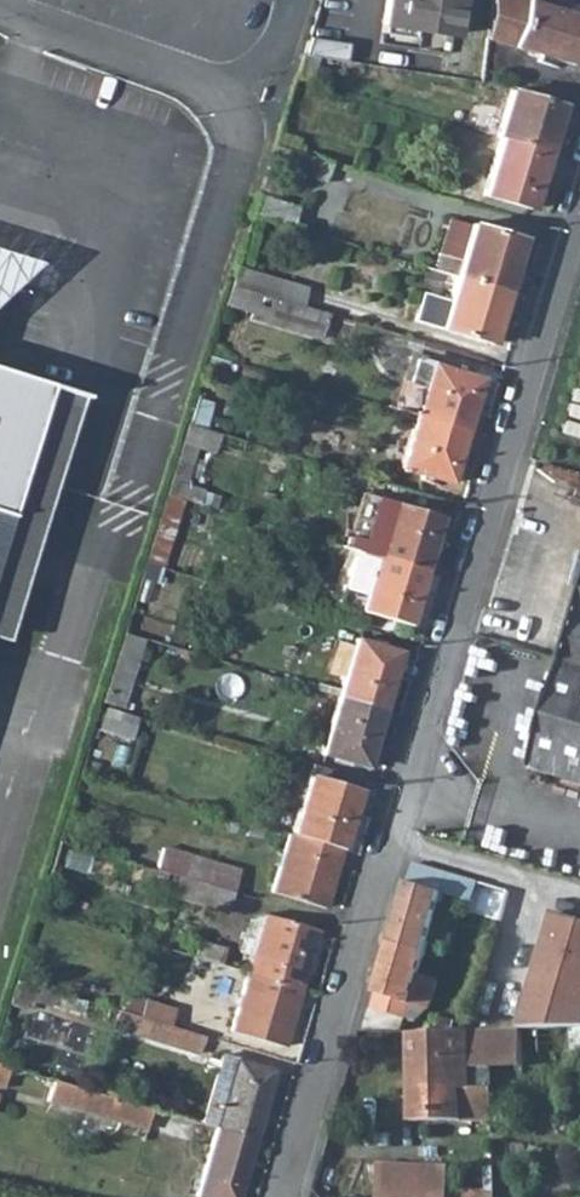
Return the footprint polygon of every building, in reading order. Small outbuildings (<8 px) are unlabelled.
[(438,35),(451,37),(457,0),(387,0),(381,35),(436,44),(438,35)] [(570,80),(579,46),(579,19),(527,3),(519,0),(491,0),(485,54),(513,62),(570,80)] [(500,141),(548,155),(562,110),(510,94),(496,139),(500,141)] [(484,197),(532,211),(548,155),(500,141),(484,197)] [(506,293),(522,242),(471,226),(455,278),(506,293)] [(237,264),(225,310),(323,335),(330,311),(304,304),(310,283),(237,264)] [(439,331),(491,347),(506,293),(455,278),(439,331)] [(388,354),(399,357),(404,339),(394,336),(388,354)] [(414,419),(465,433),(480,383),(409,361),(393,412),(414,419)] [(42,386),(0,373),(0,521),(42,386)] [(74,396),(42,386),(0,521),(0,633),(1,634),(74,396)] [(398,470),(449,485),(465,433),(414,419),(398,470)] [(377,558),(424,571),(439,519),(393,504),(379,550),(363,544),(360,553),(377,558)] [(305,548),(308,538),(301,536),(299,546),(305,548)] [(360,612),(408,626),(424,571),(377,558),(360,612)] [(566,659),(579,664),(579,613),(566,659)] [(123,709),(146,638),(128,633),(106,704),(123,709)] [(382,711),(399,654),(354,640),(336,697),(382,711)] [(566,659),(533,766),(579,781),(579,664),(566,659)] [(320,755),(365,769),(382,711),(336,697),(320,755)] [(341,850),(357,793),(310,778),(292,836),(341,850)] [(248,838),(261,841),(265,828),(253,825),(248,838)] [(271,894),(323,909),(341,850),(292,836),(288,835),(271,894)] [(232,895),(238,875),(189,861),(183,881),(232,895)] [(483,882),(418,863),(375,1008),(410,1019),(414,1004),(433,1009),(441,980),(423,974),(447,893),(476,902),(483,882)] [(177,900),(226,915),(232,895),(183,881),(177,900)] [(522,1026),(579,1025),(579,917),(557,910),(522,1026)] [(299,991),(315,933),(264,917),(257,943),(237,937),(233,950),(253,956),(247,975),(299,991)] [(230,1033),(281,1049),(299,991),(247,975),(230,1033)] [(168,1028),(172,1013),(144,1004),(139,1019),(168,1028)] [(133,1039),(195,1057),(201,1038),(168,1028),(139,1019),(133,1039)] [(522,1026),(492,1027),(493,1065),(523,1064),(522,1026)] [(427,1029),(409,1030),(412,1122),(465,1119),(463,1088),(472,1087),(472,1066),(493,1065),(492,1027),(427,1029)] [(215,1130),(253,1141),(274,1073),(222,1058),(201,1125),(215,1130)] [(463,1088),(465,1119),(495,1118),(494,1087),(472,1087),(463,1088)] [(143,1130),(149,1111),(77,1090),(71,1109),(143,1130)] [(253,1141),(215,1130),(210,1149),(196,1196),(237,1196),(253,1141)] [(384,1196),(427,1196),(429,1174),(386,1171),(384,1196)] [(429,1174),(427,1196),(452,1196),(453,1175),(429,1174)]
